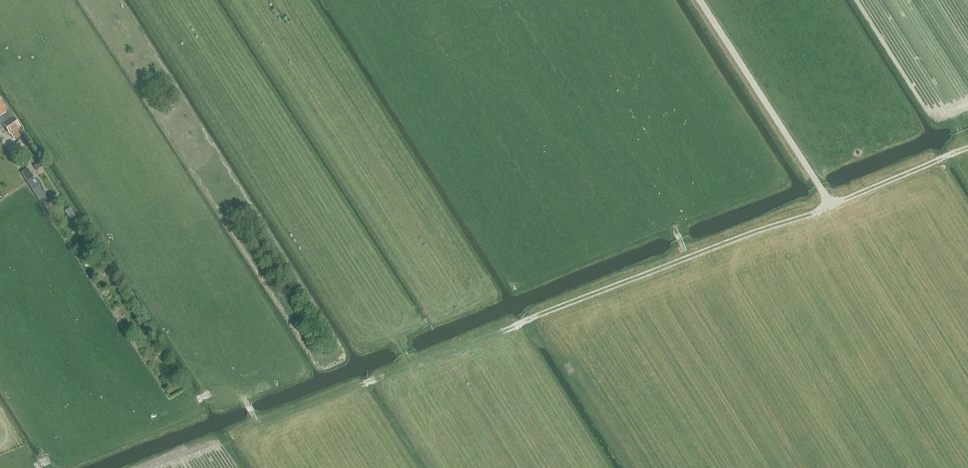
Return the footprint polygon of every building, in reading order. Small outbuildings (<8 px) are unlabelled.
[(11,115),(0,99),(0,116),(4,114),(7,118),(11,115)] [(13,117),(11,115),(7,118),(4,114),(0,116),(5,123),(2,124),(10,135),(20,127),(13,117)] [(33,176),(27,168),(21,173),(32,190),(41,204),(48,200),(39,186),(33,176)]
